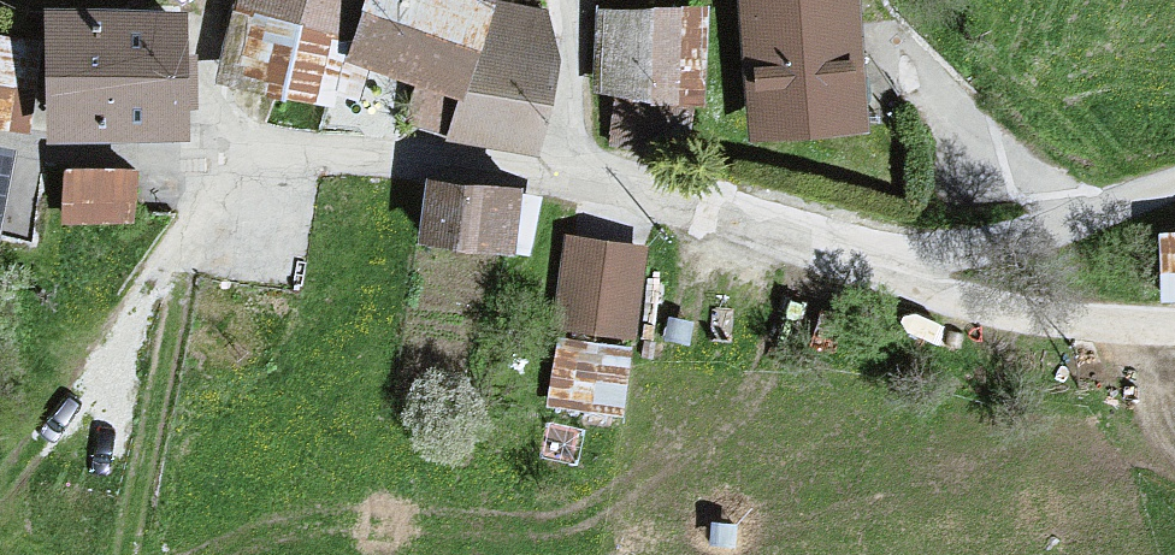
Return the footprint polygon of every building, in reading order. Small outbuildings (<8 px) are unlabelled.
[(217,87),(326,113),(354,0),(238,0),(217,87)] [(487,0),(362,0),(345,63),(422,86),(409,129),(539,157),(557,66),(542,18),(487,0)] [(748,148),(862,138),(849,0),(735,0),(748,148)] [(181,8),(47,11),(51,137),(185,133),(181,8)] [(701,11),(613,18),(609,156),(693,154),(701,11)] [(18,121),(30,47),(0,42),(0,119),(18,121)] [(0,158),(0,211),(10,160),(0,158)] [(131,175),(61,176),(61,230),(131,229),(131,175)] [(516,193),(423,180),(415,241),(508,254),(516,193)] [(649,255),(568,245),(557,339),(638,348),(649,255)]
